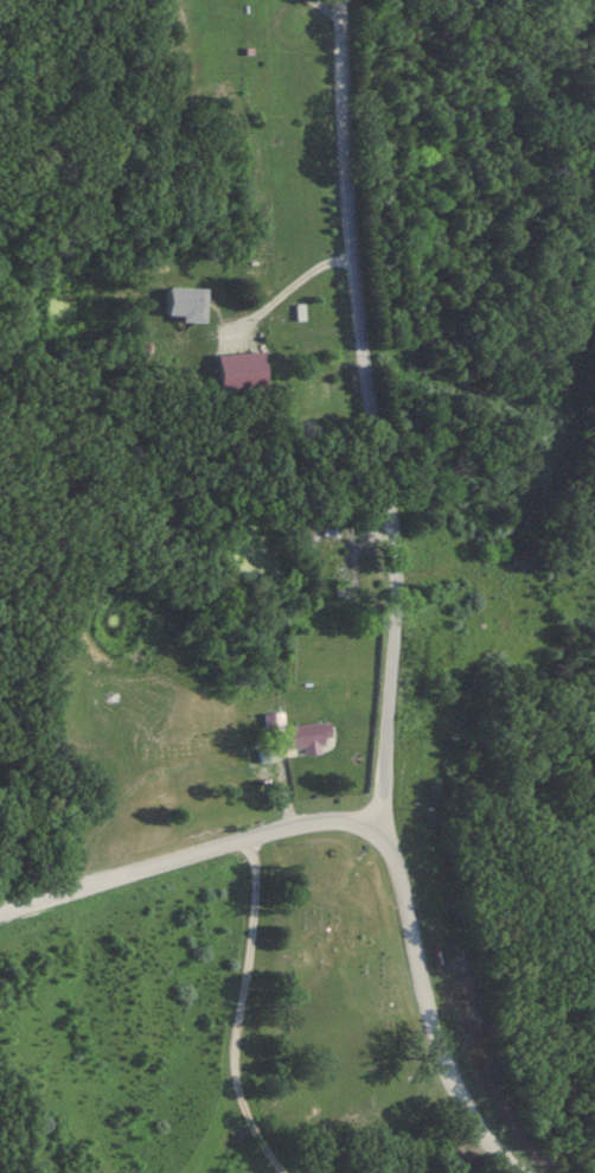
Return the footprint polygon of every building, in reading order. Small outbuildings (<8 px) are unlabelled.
[(204,288),(164,288),(164,320),(204,320),(204,288)] [(217,390),(266,387),(264,353),(216,355),(217,390)] [(343,603),(358,603),(358,542),(343,542),(343,603)] [(328,748),(328,725),(285,725),(285,748),(328,748)]
